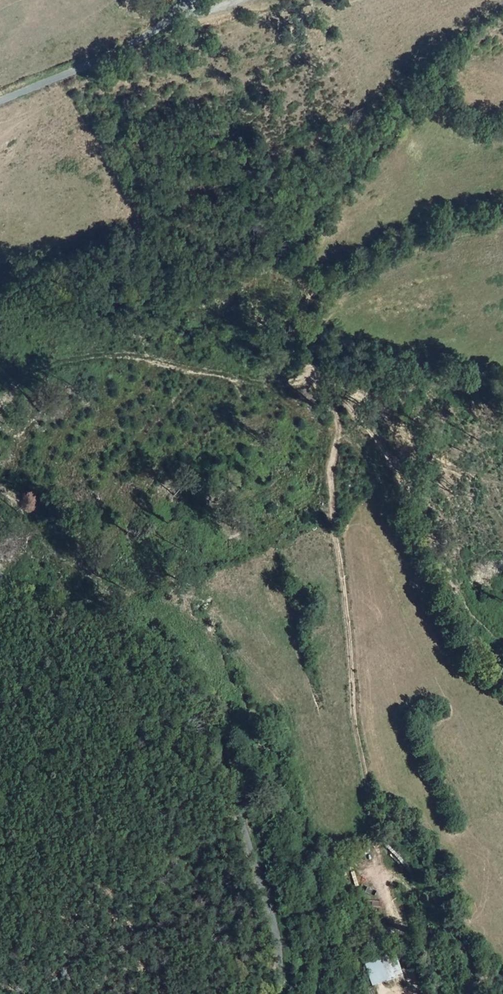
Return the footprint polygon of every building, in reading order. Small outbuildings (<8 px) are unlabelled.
[(363,960),(371,985),(403,975),(395,950),(363,960)]
